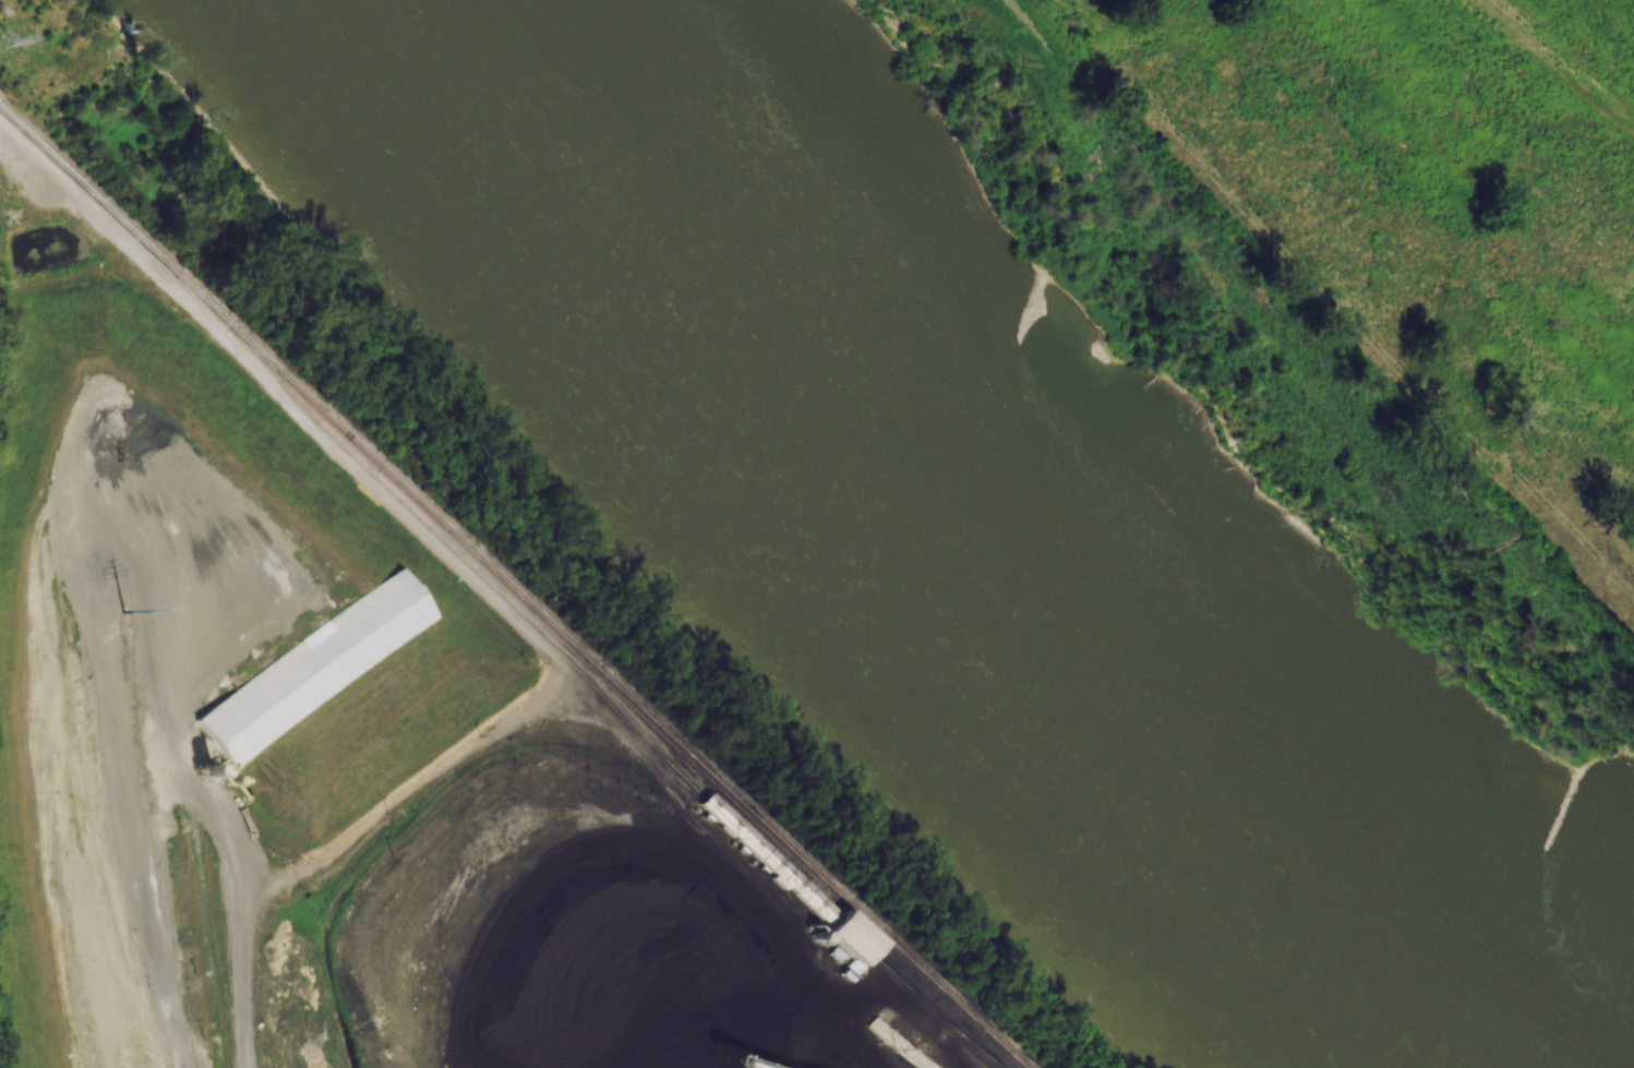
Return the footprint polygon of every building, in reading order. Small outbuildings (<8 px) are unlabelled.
[(840,914),(708,793),(696,805),(829,926),(822,933),(852,960),(846,967),(854,975),(882,944),(844,909),(840,914)]
